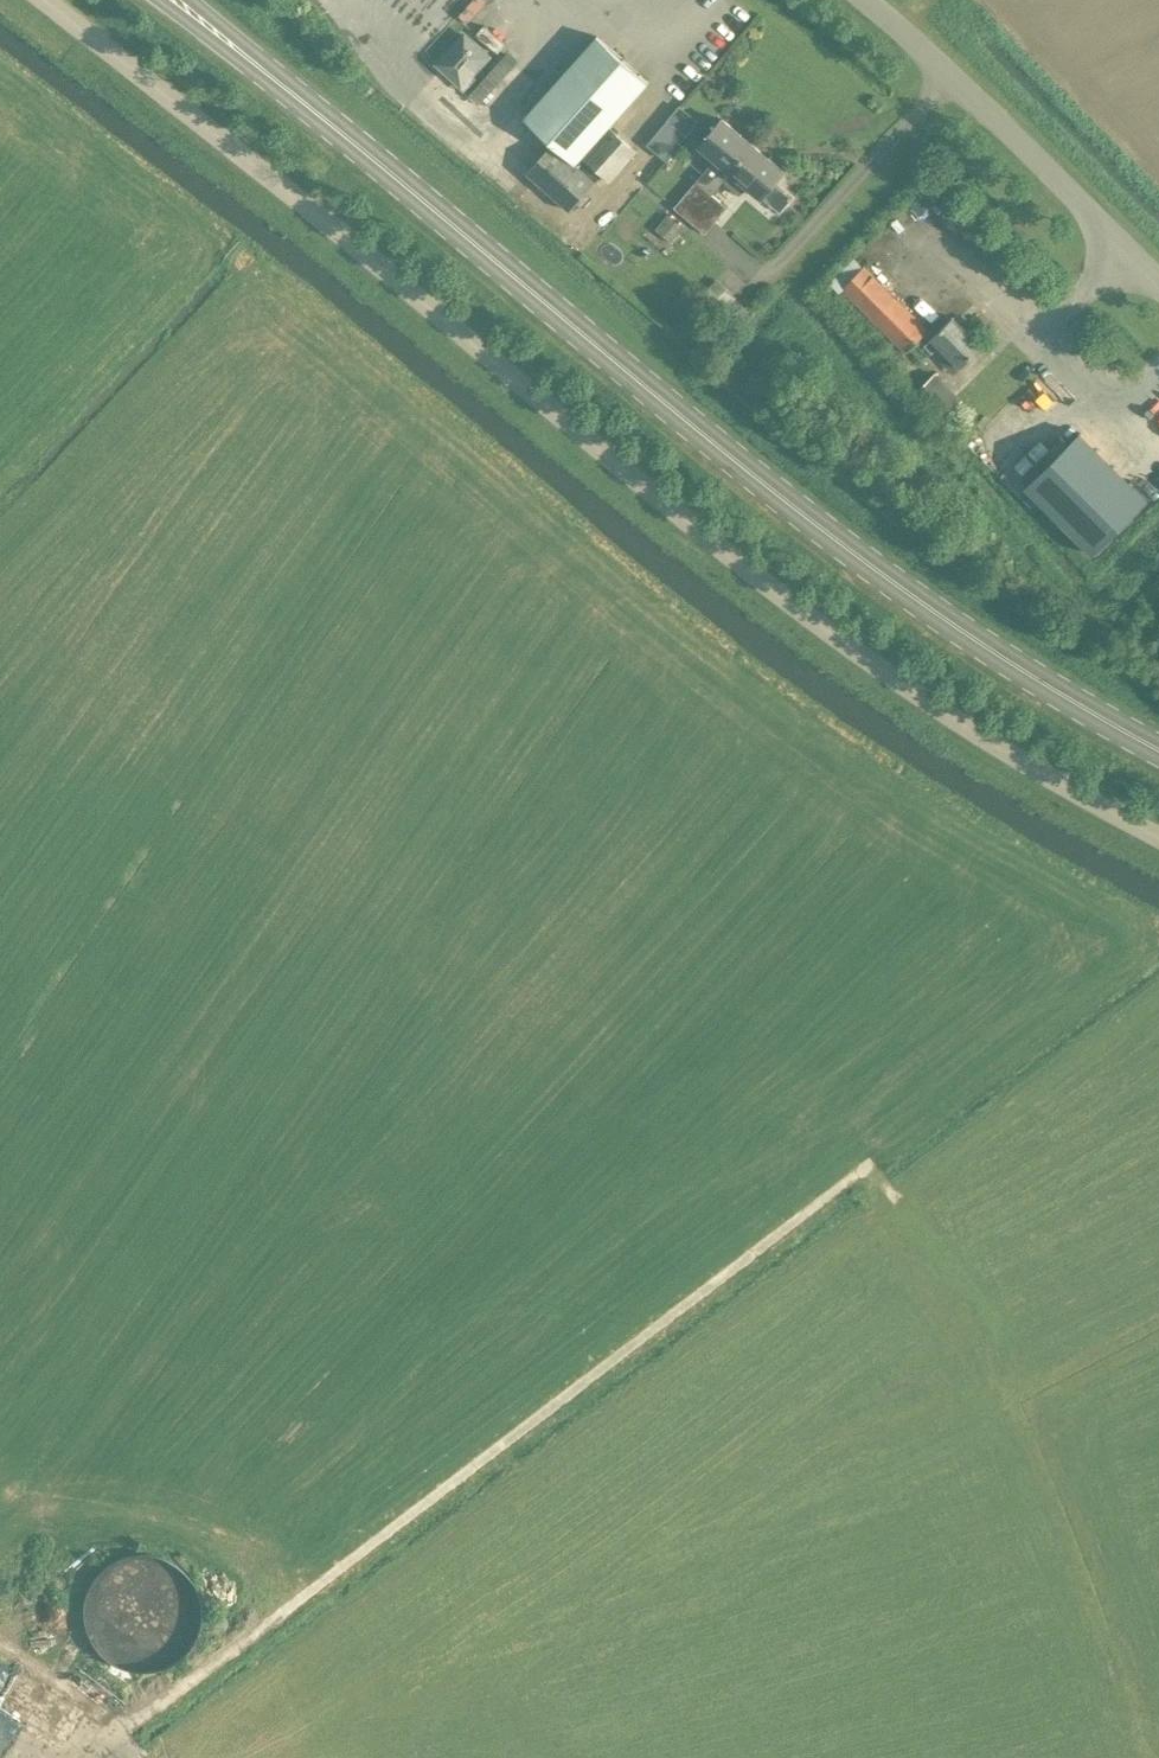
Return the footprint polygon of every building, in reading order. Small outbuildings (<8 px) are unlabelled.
[(466,7),(475,16),(491,0),(473,0),(466,7)] [(490,58),(467,37),(440,66),(467,91),(477,81),(473,77),(490,58)] [(529,173),(572,212),(605,175),(613,181),(639,152),(611,127),(650,83),(599,37),(526,119),(555,144),(529,173)] [(478,84),(490,95),(530,56),(518,44),(478,84)] [(695,130),(708,119),(689,98),(676,109),(695,130)] [(717,161),(698,183),(676,209),(684,216),(696,203),(710,215),(721,202),(714,196),(725,183),(729,178),(755,147),(724,121),(701,148),(717,161)] [(755,147),(729,178),(725,183),(741,197),(749,188),(763,200),(786,172),(755,147)] [(696,203),(684,216),(707,235),(729,209),(721,202),(710,215),(696,203)] [(845,291),(907,354),(917,344),(931,358),(942,348),(962,369),(984,348),(955,318),(936,337),(867,268),(845,291)] [(937,375),(936,376),(915,396),(914,397),(941,425),(964,403),(937,375)] [(1028,445),(1046,432),(1039,422),(1021,435),(1028,445)] [(1095,556),(1149,502),(1082,434),(1027,488),(1095,556)] [(127,1666),(146,1668),(162,1665),(177,1658),(189,1647),(198,1633),(203,1617),(203,1600),(199,1584),(190,1569),(178,1558),(163,1550),(146,1547),(130,1549),(114,1555),(100,1565),(90,1578),(84,1595),(83,1613),(87,1631),(97,1647),(110,1659),(127,1666)] [(29,1757),(58,1757),(15,1720),(2,1735),(29,1757)]
